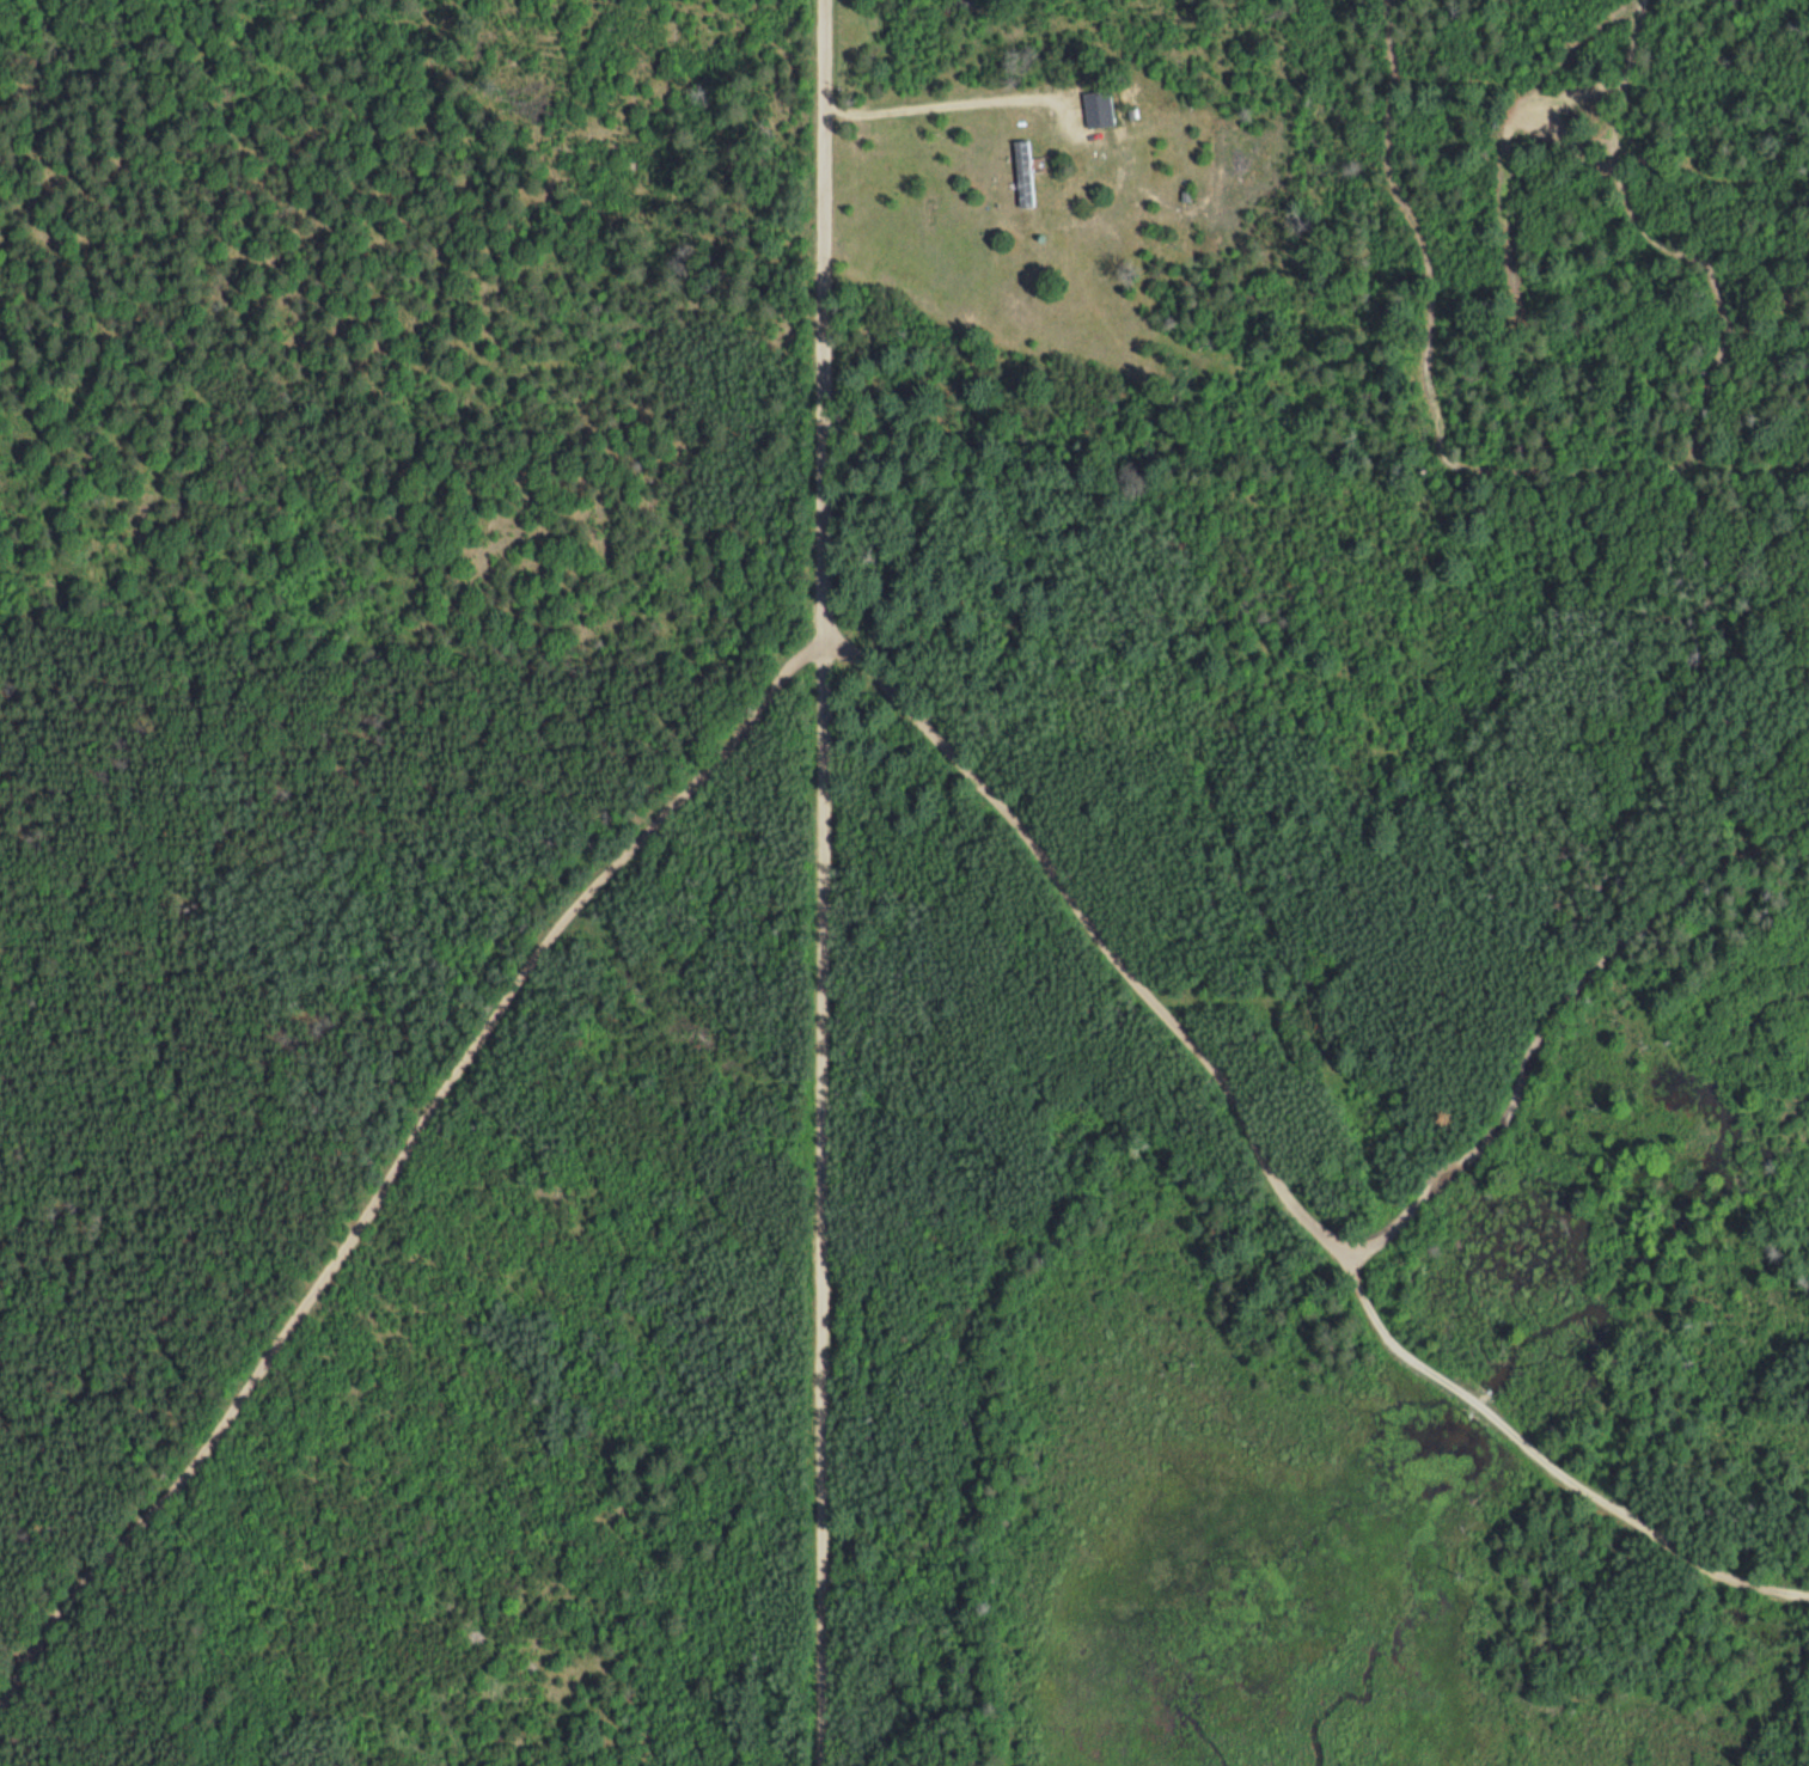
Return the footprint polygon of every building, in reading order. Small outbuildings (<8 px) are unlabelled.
[(1084,127),(1111,124),(1107,89),(1081,91),(1084,127)] [(1032,206),(1028,139),(1012,140),(1017,207),(1032,206)]
